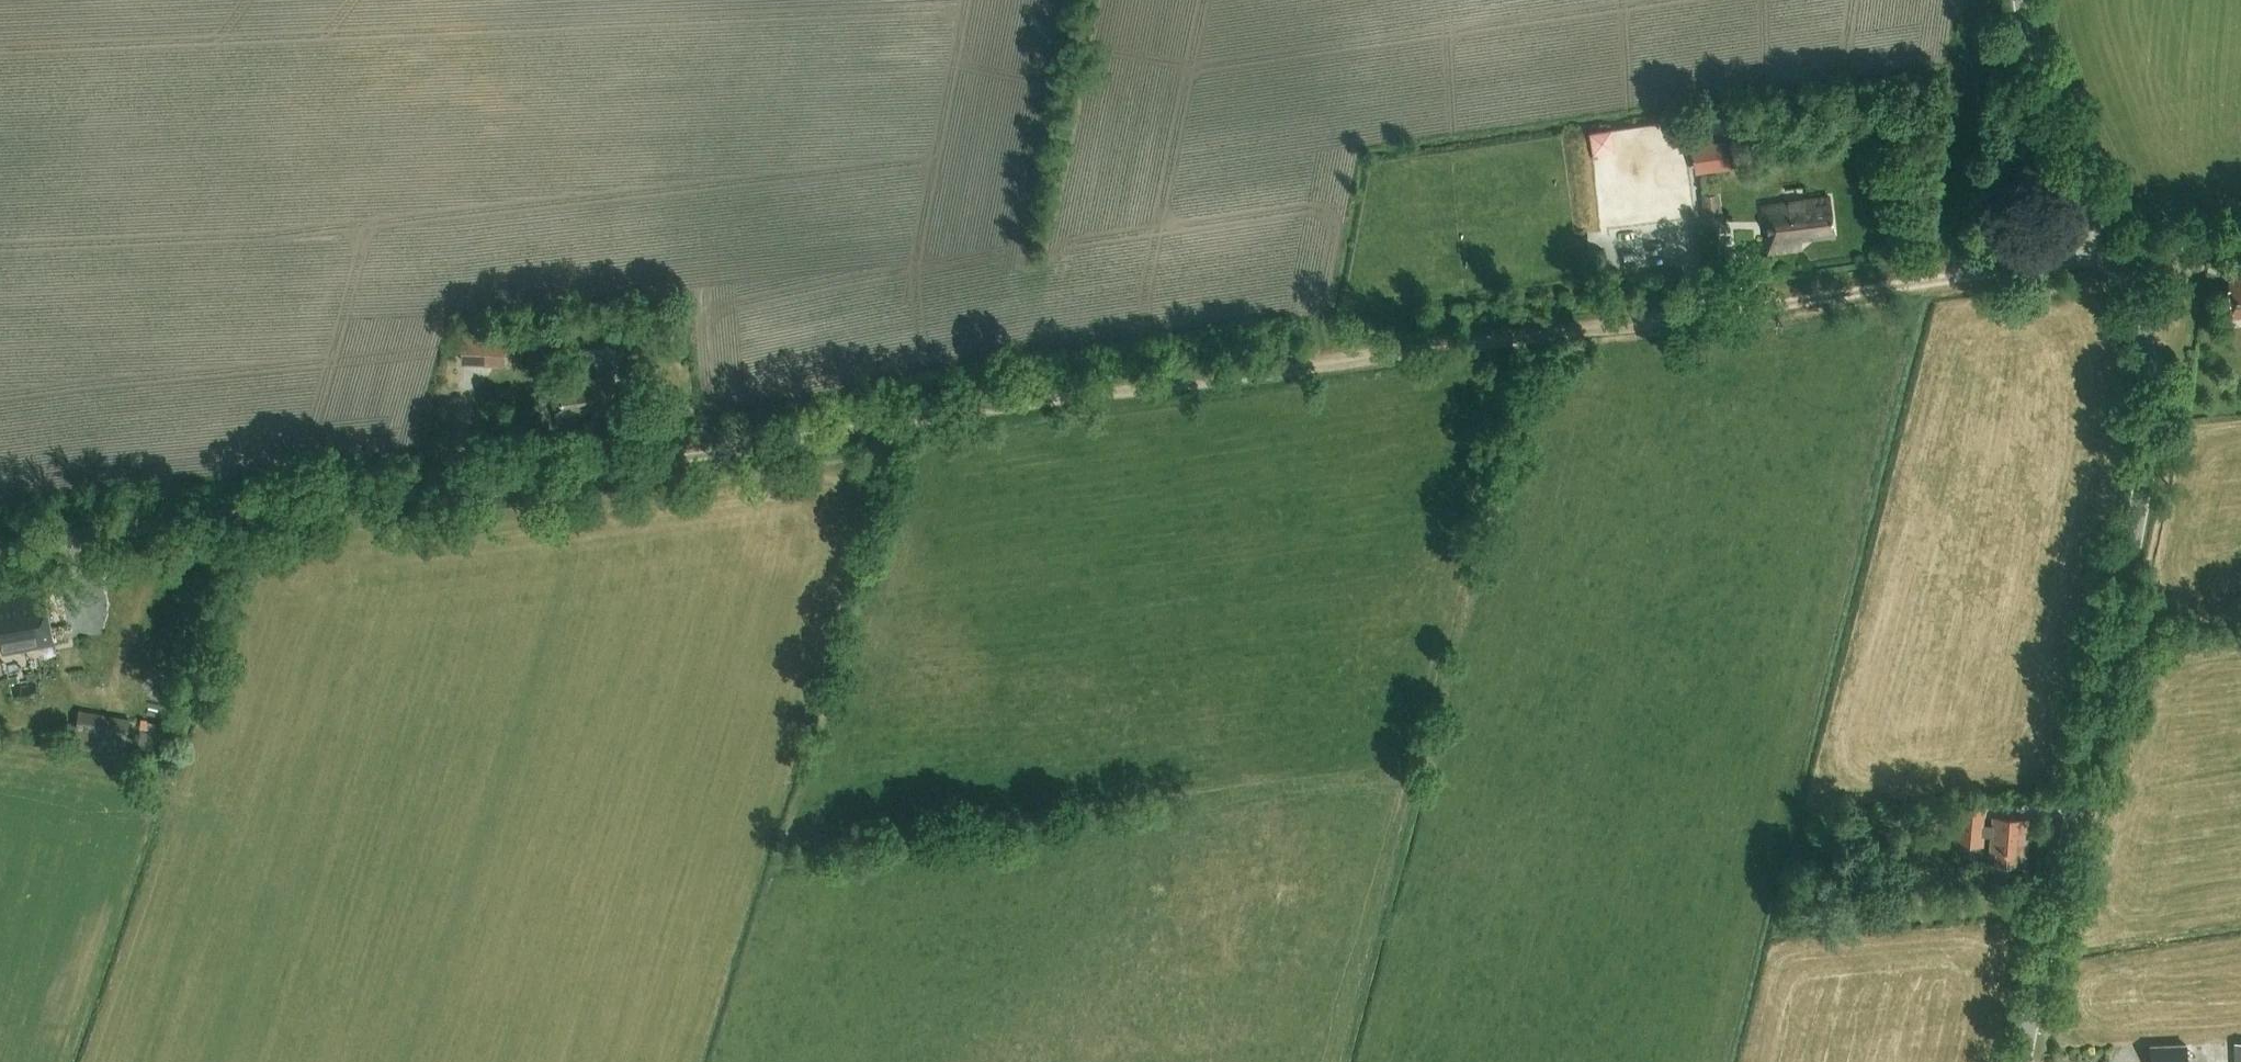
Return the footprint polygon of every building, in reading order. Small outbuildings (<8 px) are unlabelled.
[(1597,130),(1600,153),(1625,149),(1621,126),(1597,130)] [(1695,148),(1699,174),(1729,170),(1726,144),(1695,148)] [(1706,225),(1722,223),(1719,194),(1701,196),(1706,225)] [(1801,239),(1834,235),(1829,198),(1761,206),(1764,229),(1770,229),(1771,236),(1765,237),(1767,253),(1802,249),(1801,239)] [(2227,278),(2232,317),(2240,316),(2240,276),(2227,278)] [(505,333),(501,333),(462,331),(461,363),(504,365),(505,333)] [(593,410),(617,407),(612,375),(584,378),(581,359),(573,360),(573,380),(553,383),(558,420),(580,417),(580,411),(593,410)] [(527,418),(513,419),(515,442),(529,441),(527,418)] [(54,644),(44,591),(0,599),(0,647),(1,646),(3,654),(54,644)] [(81,710),(74,748),(125,757),(131,719),(81,710)] [(1959,804),(1958,823),(1956,845),(1980,846),(1980,836),(1991,837),(1989,864),(2026,867),(2028,839),(2024,839),(2024,832),(2028,832),(2029,820),(1993,817),(1992,824),(1982,824),(1984,806),(1959,804)] [(2187,1044),(2150,1045),(2150,1061),(2187,1061),(2187,1044)]
